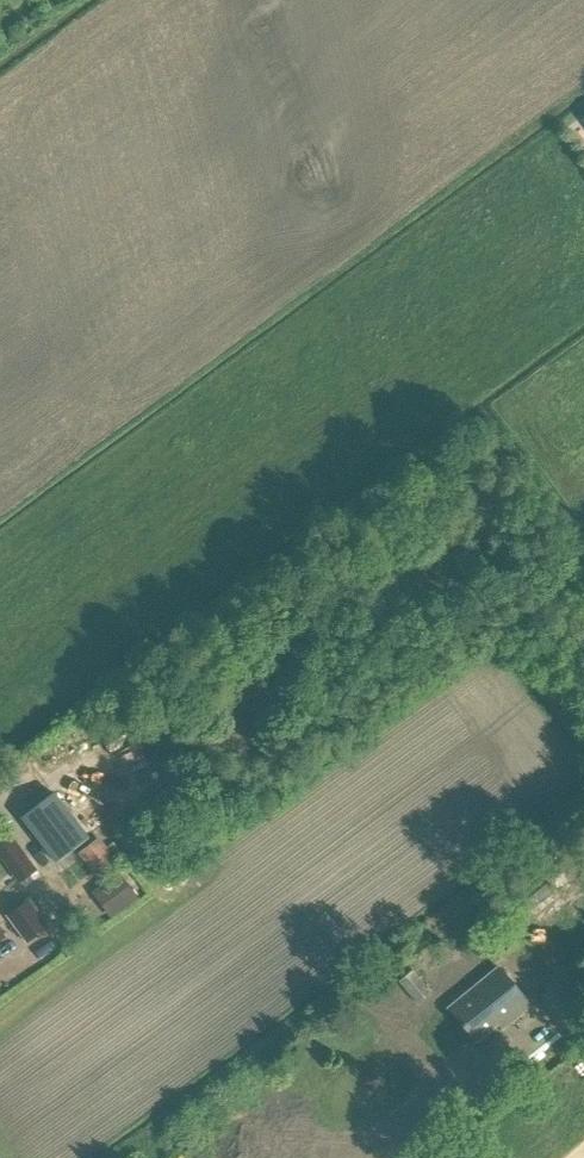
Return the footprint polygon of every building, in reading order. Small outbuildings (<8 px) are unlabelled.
[(179,779),(147,803),(162,822),(193,798),(179,779)] [(65,803),(80,820),(101,802),(86,785),(65,803)] [(21,818),(55,863),(90,836),(55,791),(21,818)] [(106,848),(99,838),(78,853),(94,875),(121,856),(112,843),(106,848)] [(139,900),(118,873),(91,894),(112,921),(139,900)] [(524,893),(534,887),(526,873),(516,880),(524,893)] [(525,916),(552,894),(545,885),(518,907),(525,916)] [(7,917),(29,946),(51,929),(30,900),(7,917)] [(502,1029),(529,1008),(498,969),(448,1010),(475,1044),(499,1025),(502,1029)] [(399,983),(418,1007),(431,997),(412,973),(399,983)] [(539,998),(570,1038),(583,1027),(583,1006),(563,979),(539,998)]
